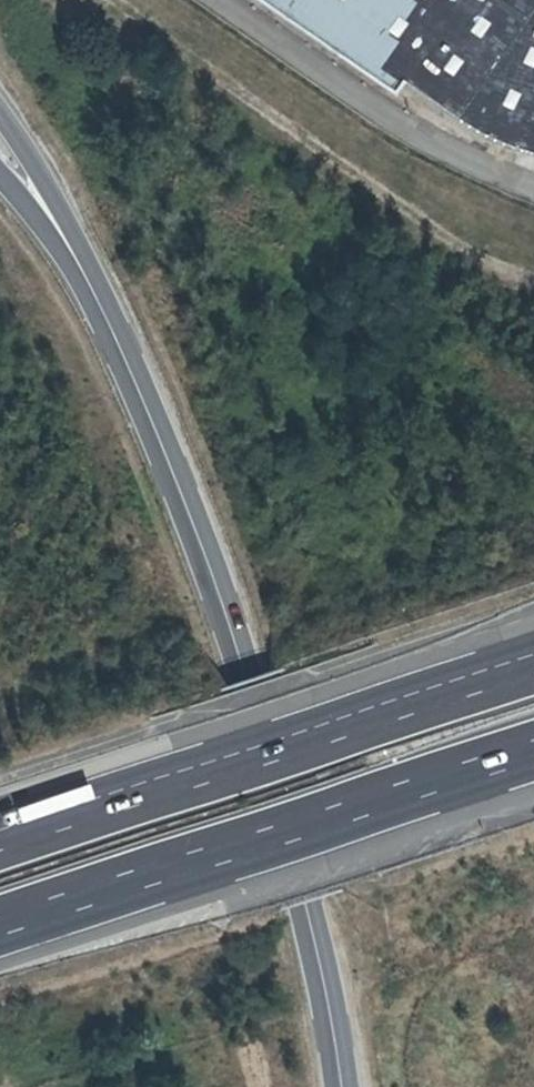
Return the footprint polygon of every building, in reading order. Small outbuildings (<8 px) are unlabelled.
[(401,80),(409,69),(497,130),(511,137),(530,144),(533,145),(533,0),(285,0),(401,80)]
